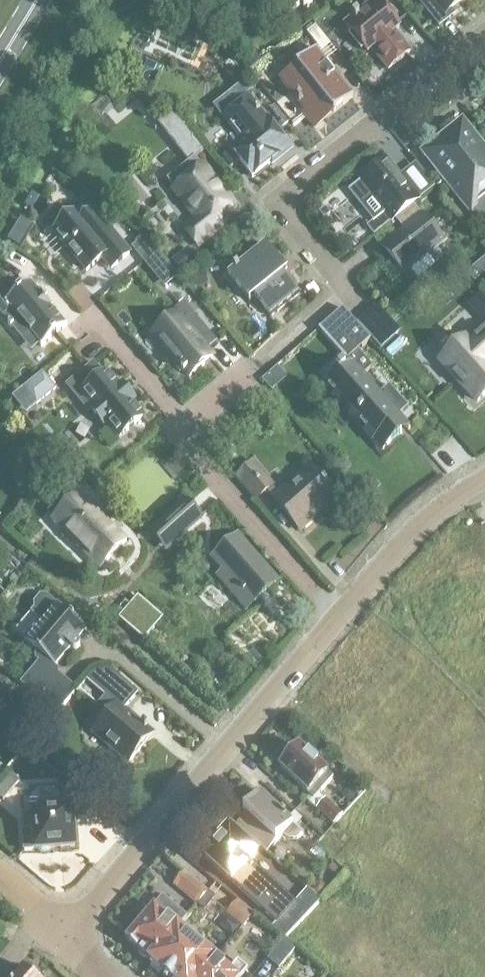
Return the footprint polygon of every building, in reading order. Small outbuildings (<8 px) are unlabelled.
[(410,51),(394,31),(400,27),(378,0),(375,0),(346,24),(368,52),(372,49),(388,69),(410,51)] [(458,0),(421,0),(419,1),(440,27),(457,14),(450,6),(458,0)] [(159,27),(169,34),(175,24),(165,17),(159,27)] [(334,113),(354,97),(316,49),(295,66),(296,67),(281,79),(307,111),(304,113),(315,126),(333,112),(334,113)] [(252,177),(290,147),(268,119),(267,120),(250,98),(231,114),(248,135),(230,150),(252,177)] [(463,125),(428,153),(465,200),(472,195),(484,212),(484,153),(463,125)] [(199,220),(187,229),(199,245),(232,218),(223,208),(231,202),(196,158),(168,181),(199,220)] [(368,227),(374,235),(390,222),(414,203),(419,199),(387,159),(348,190),(349,191),(350,190),(375,221),(368,227)] [(419,162),(407,168),(419,191),(431,185),(419,162)] [(383,246),(404,273),(410,269),(418,278),(435,264),(428,255),(444,241),(414,203),(390,222),(391,223),(396,219),(404,229),(383,246)] [(103,257),(112,268),(129,253),(95,212),(84,221),(78,213),(55,232),(74,255),(87,271),(103,257)] [(9,238),(22,245),(34,222),(21,215),(9,238)] [(166,261),(148,240),(135,250),(140,257),(152,272),(166,261)] [(271,317),(299,295),(276,266),(280,263),(265,244),(227,275),(239,289),(249,282),(258,293),(254,296),(271,317)] [(200,263),(188,248),(172,261),(184,276),(200,263)] [(0,286),(0,312),(9,323),(8,324),(11,328),(13,327),(20,335),(28,328),(40,342),(42,345),(40,346),(41,347),(67,326),(66,325),(65,326),(51,308),(52,307),(41,294),(40,295),(31,284),(32,283),(31,282),(19,292),(9,279),(0,286)] [(482,296),(475,301),(484,312),(484,299),(482,296)] [(205,365),(213,358),(210,355),(206,350),(208,348),(209,348),(216,342),(184,304),(182,306),(173,313),(176,316),(154,334),(169,352),(166,355),(174,365),(180,373),(182,371),(185,374),(186,373),(190,377),(205,365)] [(383,331),(392,323),(377,306),(376,307),(368,314),(383,331)] [(320,328),(318,329),(349,364),(346,367),(345,368),(344,367),(343,365),(341,367),(338,370),(340,372),(326,385),(338,398),(344,393),(360,411),(354,416),(383,449),(402,432),(392,422),(397,418),(409,431),(411,430),(399,416),(409,407),(390,385),(379,394),(371,385),(372,384),(364,375),(373,367),(359,350),(371,340),(342,308),(320,328)] [(381,351),(392,341),(383,331),(372,341),(381,351)] [(441,361),(463,386),(472,396),(478,402),(484,396),(484,333),(475,342),(472,345),(467,339),(466,339),(441,361)] [(77,377),(87,390),(84,393),(96,408),(93,410),(104,423),(107,421),(120,436),(121,435),(143,417),(130,402),(133,400),(122,386),(119,389),(106,374),(104,376),(94,363),(77,377)] [(271,385),(287,377),(281,366),(265,374),(271,385)] [(43,373),(23,389),(36,405),(56,389),(43,373)] [(243,471),(216,440),(207,448),(235,478),(243,471)] [(257,501),(267,492),(273,498),(273,499),(300,530),(336,498),(309,467),(279,493),(273,486),(275,485),(254,462),(237,478),(257,501)] [(100,569),(127,542),(80,495),(53,522),(100,569)] [(201,517),(187,502),(157,529),(171,544),(201,517)] [(227,570),(230,573),(243,588),(241,590),(245,594),(251,589),(260,599),(261,598),(260,597),(274,584),(275,585),(276,584),(264,570),(248,552),(236,538),(235,539),(235,540),(217,556),(216,555),(215,556),(227,570)] [(450,576),(480,612),(484,608),(484,580),(469,560),(450,576)] [(450,576),(431,591),(450,615),(441,622),(455,639),(466,631),(462,627),(480,612),(450,576)] [(79,648),(79,646),(78,642),(73,638),(83,627),(47,595),(40,596),(34,603),(34,609),(15,632),(44,657),(19,684),(55,716),(73,696),(49,675),(72,649),(73,650),(75,651),(77,651),(79,648)] [(144,642),(164,619),(139,597),(119,620),(144,642)] [(126,764),(149,739),(148,737),(122,713),(137,695),(109,670),(93,672),(85,681),(104,698),(94,709),(95,718),(101,723),(92,733),(126,764)] [(316,809),(317,808),(334,823),(342,814),(325,798),(323,800),(317,794),(333,776),(300,747),(298,749),(296,747),(292,748),(288,753),(289,756),(290,758),(280,769),(313,798),(309,803),(316,809)] [(471,762),(484,775),(484,757),(480,753),(471,762)] [(0,780),(0,798),(3,801),(20,781),(8,771),(0,780)] [(305,833),(261,793),(243,811),(246,813),(237,823),(267,851),(283,834),(286,836),(289,838),(293,839),(297,838),(301,836),(303,833),(304,834),(305,833)] [(33,814),(22,815),(25,851),(36,850),(36,852),(38,851),(41,854),(50,853),(52,850),(75,848),(71,800),(58,801),(32,803),(33,814)] [(319,900),(307,888),(295,902),(251,863),(250,862),(258,852),(229,826),(202,856),(231,882),(231,881),(276,921),(272,927),(285,938),(319,900)] [(197,903),(207,891),(184,872),(174,884),(197,903)] [(149,959),(177,926),(185,917),(162,897),(154,907),(155,907),(127,941),(136,949),(137,948),(139,950),(139,953),(143,957),(147,956),(149,958),(149,959)] [(226,914),(234,920),(243,928),(255,914),(238,900),(226,914)] [(149,959),(171,976),(201,976),(216,959),(177,926),(149,959)] [(285,938),(267,960),(279,970),(297,949),(285,938)] [(201,976),(240,976),(247,968),(238,960),(230,970),(216,959),(201,976)]
